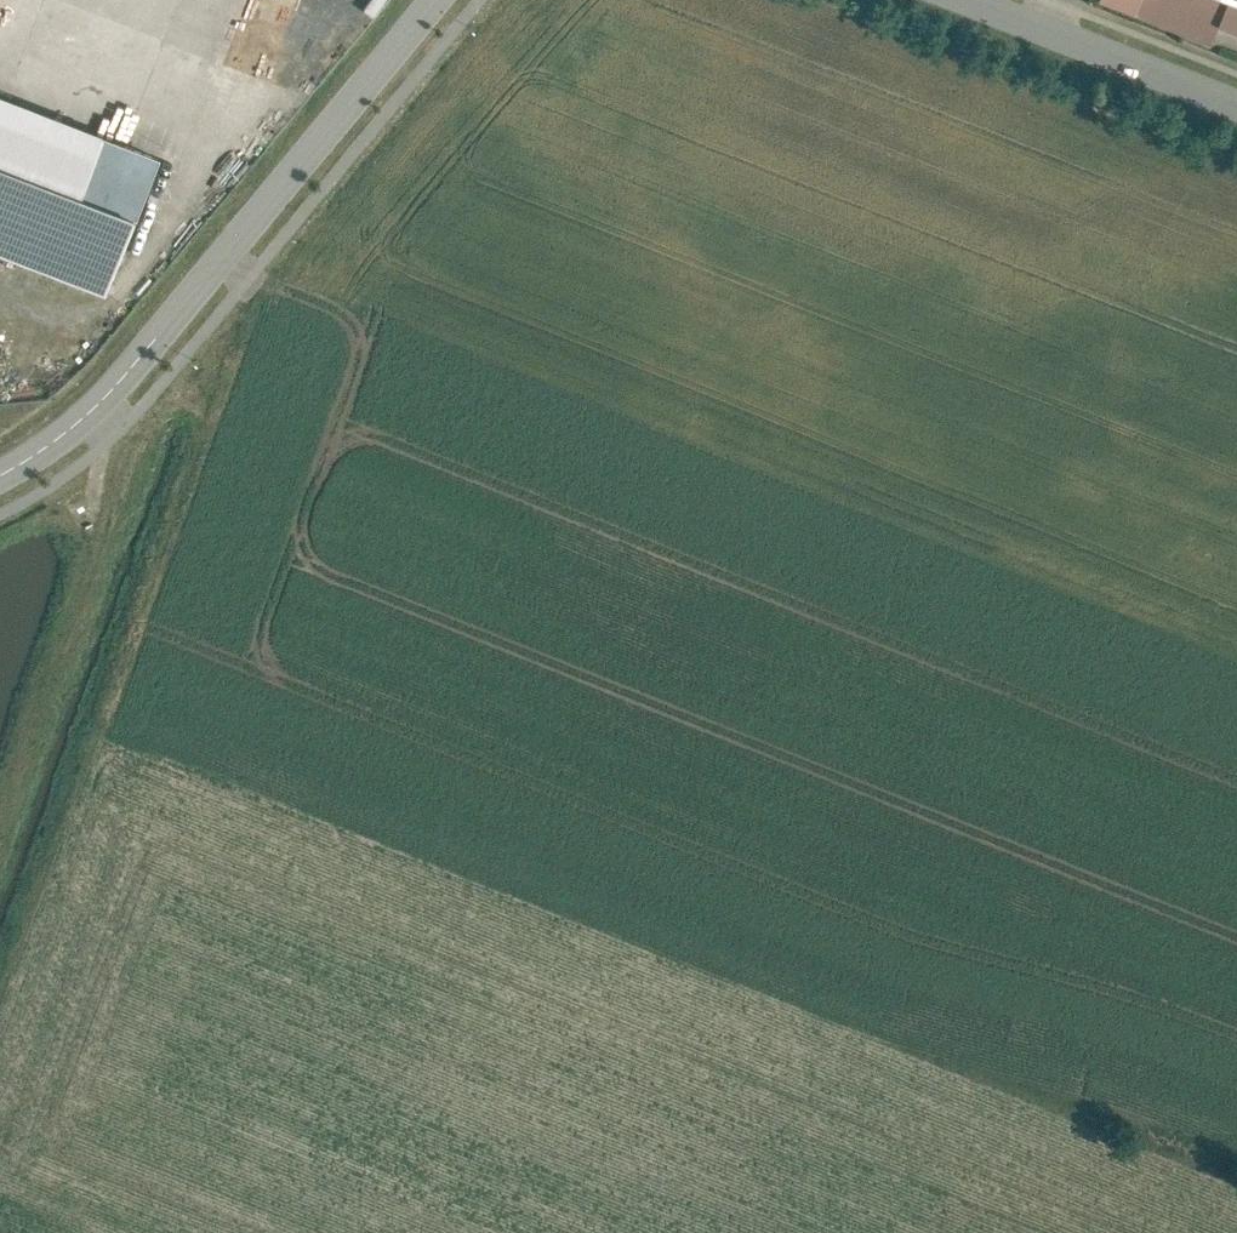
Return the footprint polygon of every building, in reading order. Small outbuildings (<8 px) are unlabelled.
[(1233,0),(1099,0),(1210,45),(1218,24),(1236,32),(1236,2),(1233,0)] [(104,290),(133,216),(76,194),(100,134),(0,96),(0,250),(104,290)] [(157,157),(100,134),(76,194),(133,216),(157,157)]
